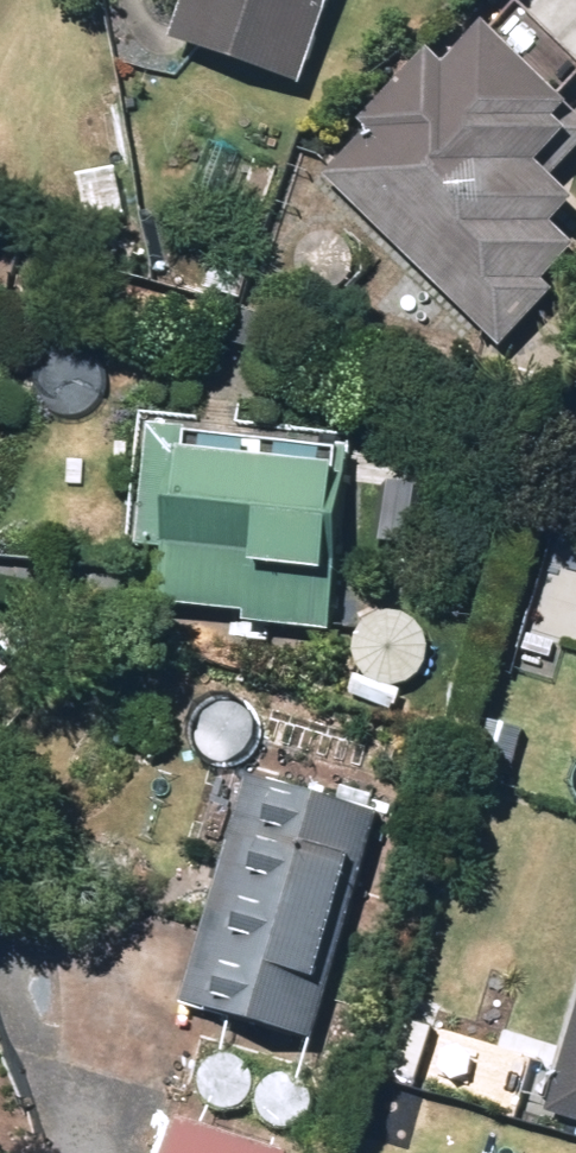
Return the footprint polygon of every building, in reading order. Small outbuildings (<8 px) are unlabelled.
[(182,59),(306,106),(346,0),(204,0),(182,59)] [(509,363),(560,312),(551,301),(575,276),(575,260),(560,245),(575,229),(575,212),(556,194),(575,173),(575,126),(495,47),(456,88),(437,68),(369,137),(376,144),(331,189),(509,363)] [(111,186),(81,194),(91,223),(121,214),(111,186)] [(217,268),(208,300),(246,310),(254,278),(217,268)] [(233,313),(221,350),(267,365),(279,327),(233,313)] [(251,637),(339,644),(345,551),(352,551),(358,471),(194,458),(195,451),(158,449),(148,565),(172,565),(169,620),(253,627),(251,637)] [(349,717),(452,745),(465,700),(414,686),(413,695),(359,680),(349,717)] [(257,794),(190,1017),(319,1055),(384,832),(257,794)] [(573,1001),(567,1022),(575,1024),(575,1002),(573,1001)] [(414,1082),(422,1052),(397,1046),(389,1074),(414,1082)] [(575,1129),(575,1046),(553,1122),(575,1129)] [(179,1129),(172,1152),(254,1152),(179,1129)]
